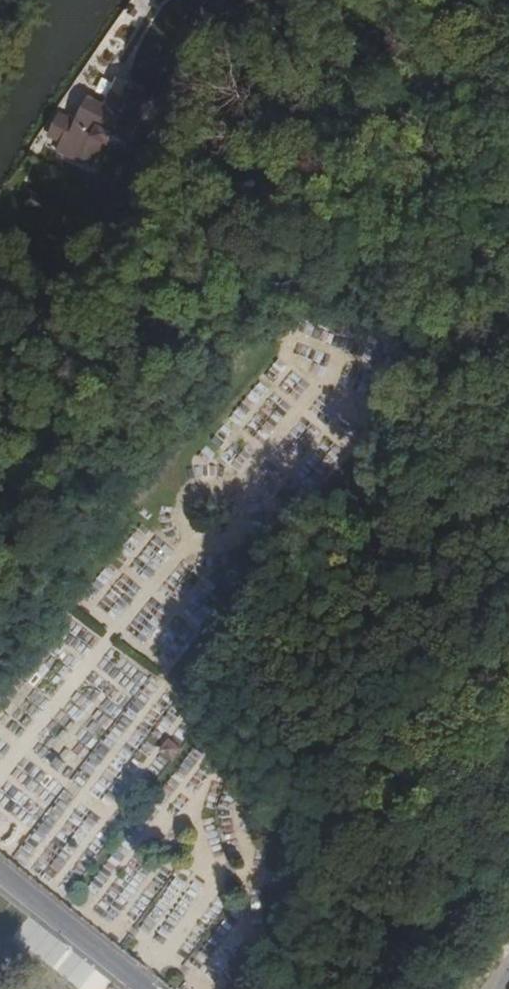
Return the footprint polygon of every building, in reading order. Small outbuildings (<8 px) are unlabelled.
[(274,20),(288,0),(243,0),(274,20)] [(118,79),(104,108),(114,113),(127,83),(118,79)] [(103,143),(123,153),(151,96),(127,83),(114,113),(104,108),(89,100),(79,121),(63,114),(50,137),(63,144),(60,151),(80,162),(81,160),(92,165),(103,143)] [(42,216),(60,226),(70,206),(55,198),(52,203),(32,192),(27,204),(43,213),(42,216)]
